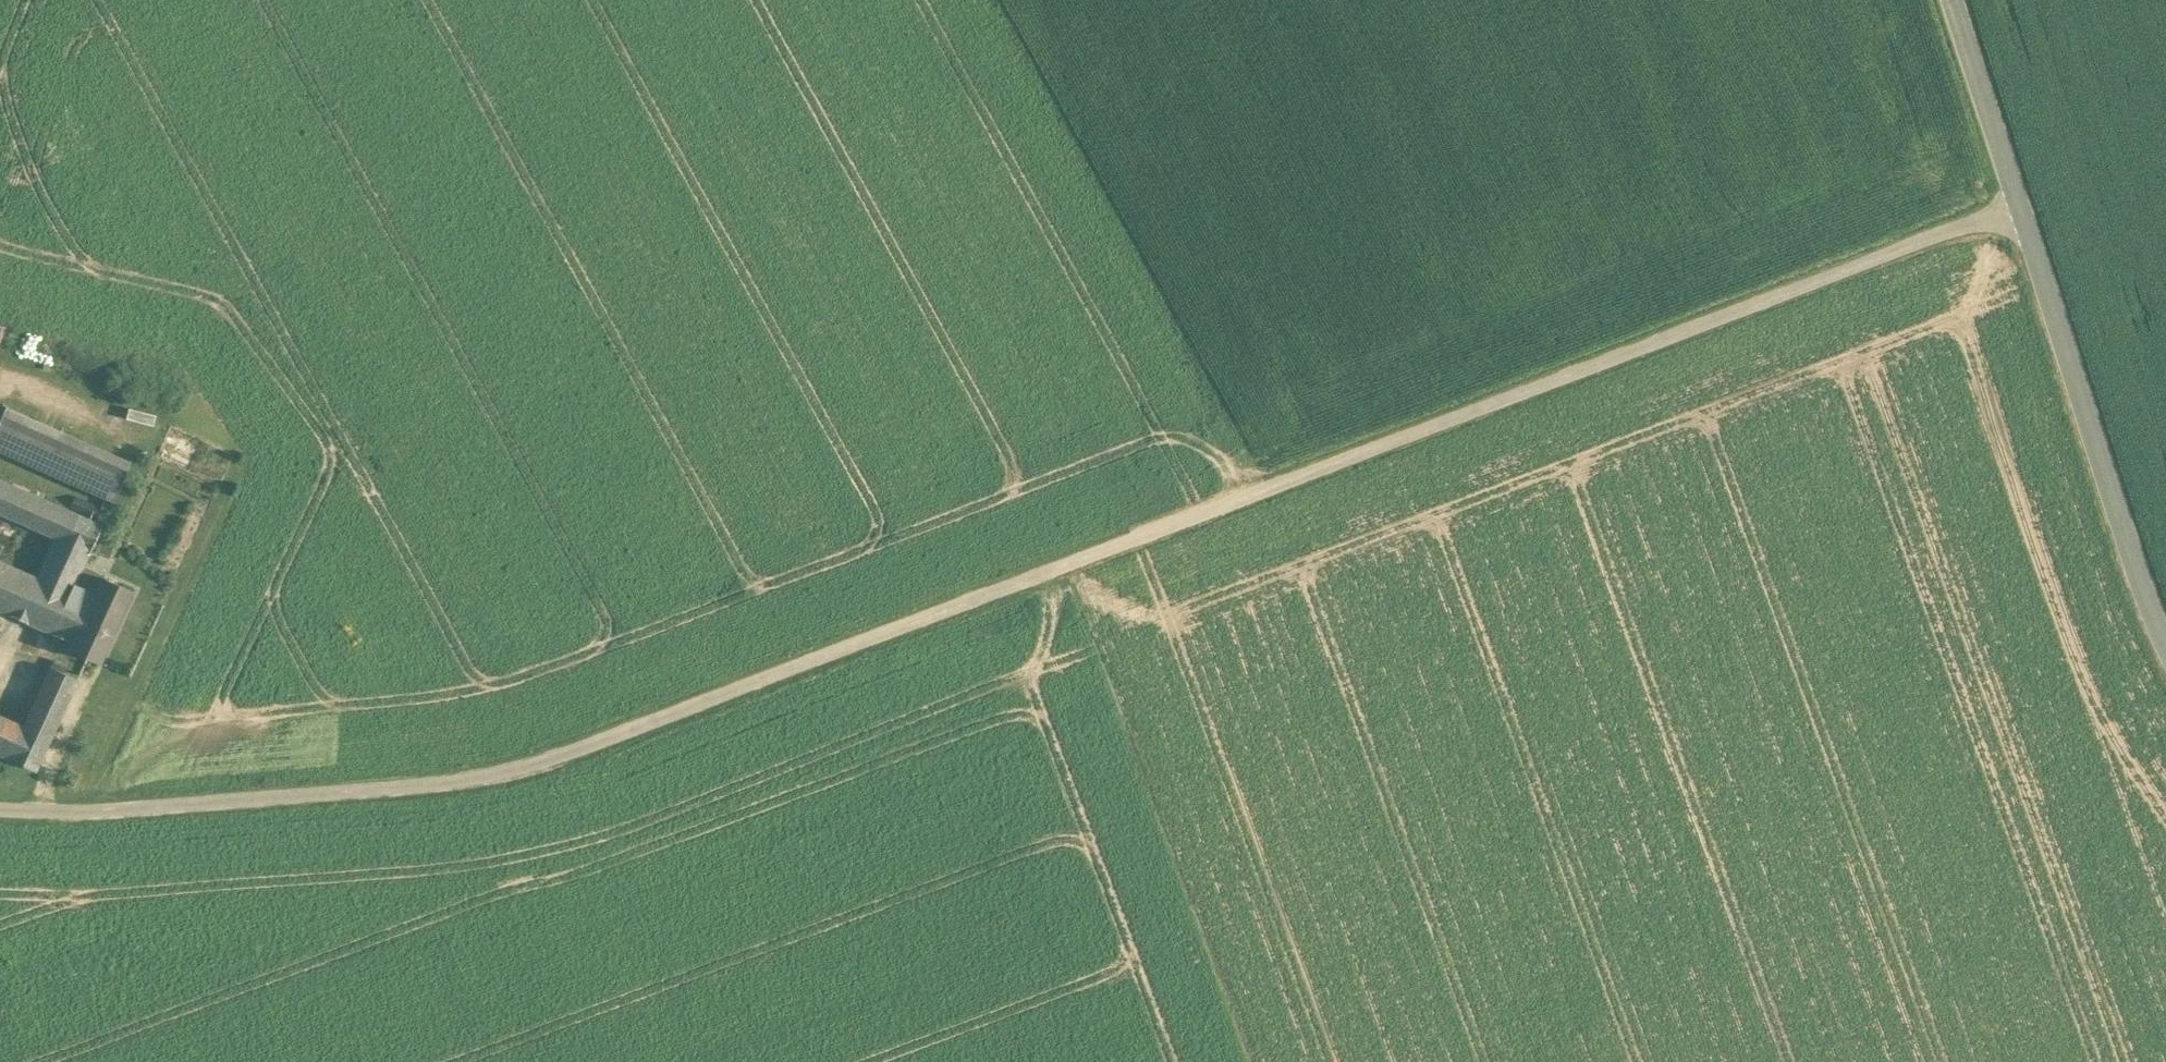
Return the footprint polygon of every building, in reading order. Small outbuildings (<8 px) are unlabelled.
[(6,407),(0,419),(0,452),(62,479),(80,439),(6,407)] [(130,462),(80,439),(62,479),(106,499),(113,502),(130,462)] [(0,562),(0,610),(51,633),(82,568),(113,502),(106,499),(95,522),(0,480),(0,514),(55,538),(37,578),(0,562)] [(132,591),(82,568),(51,633),(71,642),(68,649),(99,663),(132,591)] [(23,726),(8,759),(35,772),(78,680),(50,667),(23,726)] [(0,716),(0,755),(8,759),(23,726),(0,716)]
